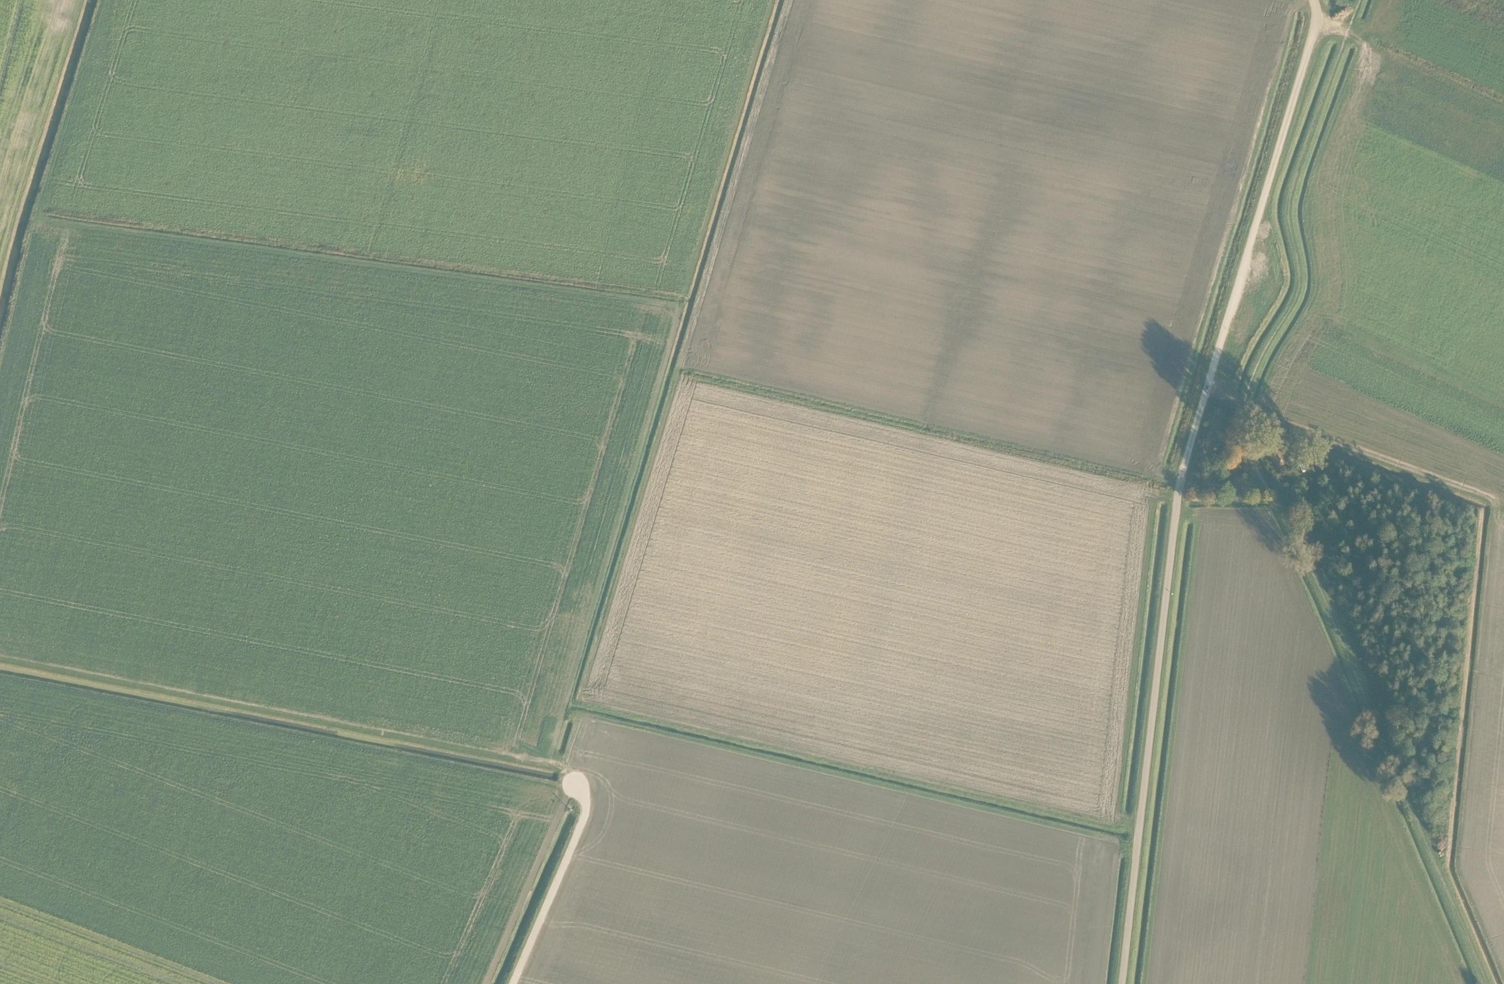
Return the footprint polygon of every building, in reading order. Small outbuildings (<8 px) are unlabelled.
[(1302,490),(1294,486),(1290,493),(1295,504),(1302,502),(1302,490)]
